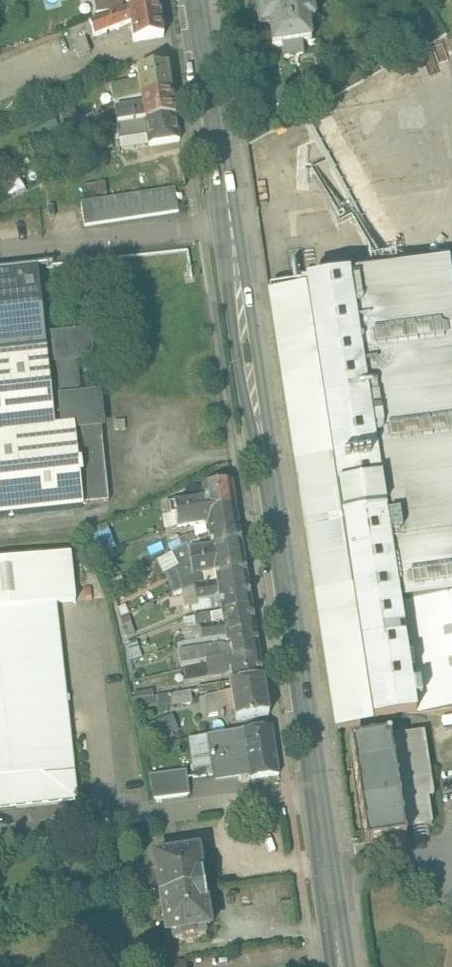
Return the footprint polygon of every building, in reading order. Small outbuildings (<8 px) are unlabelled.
[(110,1),(111,10),(128,7),(127,0),(116,0),(110,1)] [(311,41),(308,21),(315,20),(313,8),(313,9),(312,2),(306,3),(306,0),(275,0),(275,2),(257,5),(261,28),(270,27),(273,47),(283,45),(285,59),(299,57),(304,56),(302,43),(311,41)] [(159,4),(129,9),(89,23),(93,32),(94,35),(131,22),(133,41),(164,36),(159,4)] [(89,23),(71,30),(80,56),(90,52),(84,36),(93,32),(89,23)] [(302,43),(304,56),(321,54),(318,40),(311,41),(302,43)] [(304,56),(299,57),(302,78),(323,75),(321,54),(304,56)] [(110,61),(95,66),(98,76),(113,71),(110,61)] [(262,64),(244,66),(248,104),(266,102),(262,64)] [(168,65),(137,70),(139,80),(107,87),(108,93),(112,92),(114,102),(129,99),(142,96),(144,96),(172,90),(168,65)] [(144,96),(142,96),(143,107),(115,111),(118,124),(146,121),(176,115),(172,90),(144,96)] [(146,121),(118,124),(120,138),(142,134),(144,129),(147,129),(149,145),(180,140),(176,115),(146,121)] [(175,188),(163,189),(167,213),(179,211),(175,188)] [(163,189),(152,191),(155,215),(167,213),(163,189)] [(152,191),(140,193),(144,217),(155,215),(152,191)] [(140,193),(128,195),(132,218),(144,217),(140,193)] [(128,195),(116,197),(120,220),(132,218),(128,195)] [(116,197),(105,198),(108,222),(120,220),(116,197)] [(105,198),(93,200),(96,224),(108,222),(105,198)] [(93,200),(81,202),(85,225),(96,224),(93,200)] [(269,291),(336,729),(451,711),(451,282),(449,263),(269,291)] [(82,507),(82,504),(109,501),(102,438),(75,440),(74,427),(54,429),(46,351),(44,351),(43,335),(45,335),(37,269),(0,273),(0,516),(82,507)] [(89,330),(73,332),(45,335),(43,335),(44,351),(46,351),(54,429),(74,427),(100,424),(97,396),(96,392),(84,393),(85,398),(80,398),(76,359),(92,358),(89,330)] [(232,481),(203,485),(205,497),(175,501),(177,514),(200,511),(201,511),(236,506),(232,481)] [(236,506),(201,511),(200,511),(177,514),(178,527),(208,523),(210,535),(240,531),(236,506)] [(240,531),(210,535),(212,548),(185,552),(186,558),(190,557),(191,562),(243,554),(240,531)] [(196,542),(193,536),(180,540),(183,548),(196,542)] [(0,561),(0,609),(56,603),(76,601),(71,554),(0,561)] [(243,554),(191,562),(192,567),(193,574),(211,571),(216,569),(218,582),(247,578),(243,554)] [(252,608),(247,578),(218,582),(195,585),(197,599),(198,599),(214,597),(219,592),(223,612),(252,608)] [(189,586),(184,590),(186,607),(199,605),(198,599),(197,599),(195,585),(189,586)] [(0,609),(0,807),(77,799),(56,603),(0,609)] [(252,608),(223,612),(225,626),(218,624),(202,626),(203,639),(226,635),(256,632),(252,608)] [(202,626),(185,629),(187,643),(198,640),(203,639),(202,626)] [(256,632),(226,635),(228,645),(179,653),(182,667),(207,663),(260,656),(256,632)] [(260,656),(207,663),(208,672),(209,677),(227,674),(232,670),(234,683),(264,679),(260,656)] [(234,683),(229,684),(231,692),(214,695),(218,714),(235,711),(236,720),(269,715),(264,679),(234,683)] [(198,689),(170,694),(172,705),(200,701),(198,689)] [(272,727),(211,735),(217,779),(249,774),(249,778),(279,774),(272,727)] [(391,735),(351,742),(354,765),(366,845),(407,839),(405,828),(433,824),(428,797),(434,796),(424,731),(391,736),(391,735)] [(187,771),(150,776),(154,799),(190,794),(187,771)] [(182,844),(169,846),(169,848),(159,850),(160,856),(155,857),(161,895),(204,889),(201,867),(204,863),(203,856),(199,854),(198,850),(193,851),(192,844),(182,846),(182,844)] [(204,889),(161,895),(167,934),(172,933),(173,940),(183,938),(184,940),(196,938),(196,936),(206,934),(205,929),(210,928),(210,923),(213,920),(212,913),(208,911),(204,889)]
